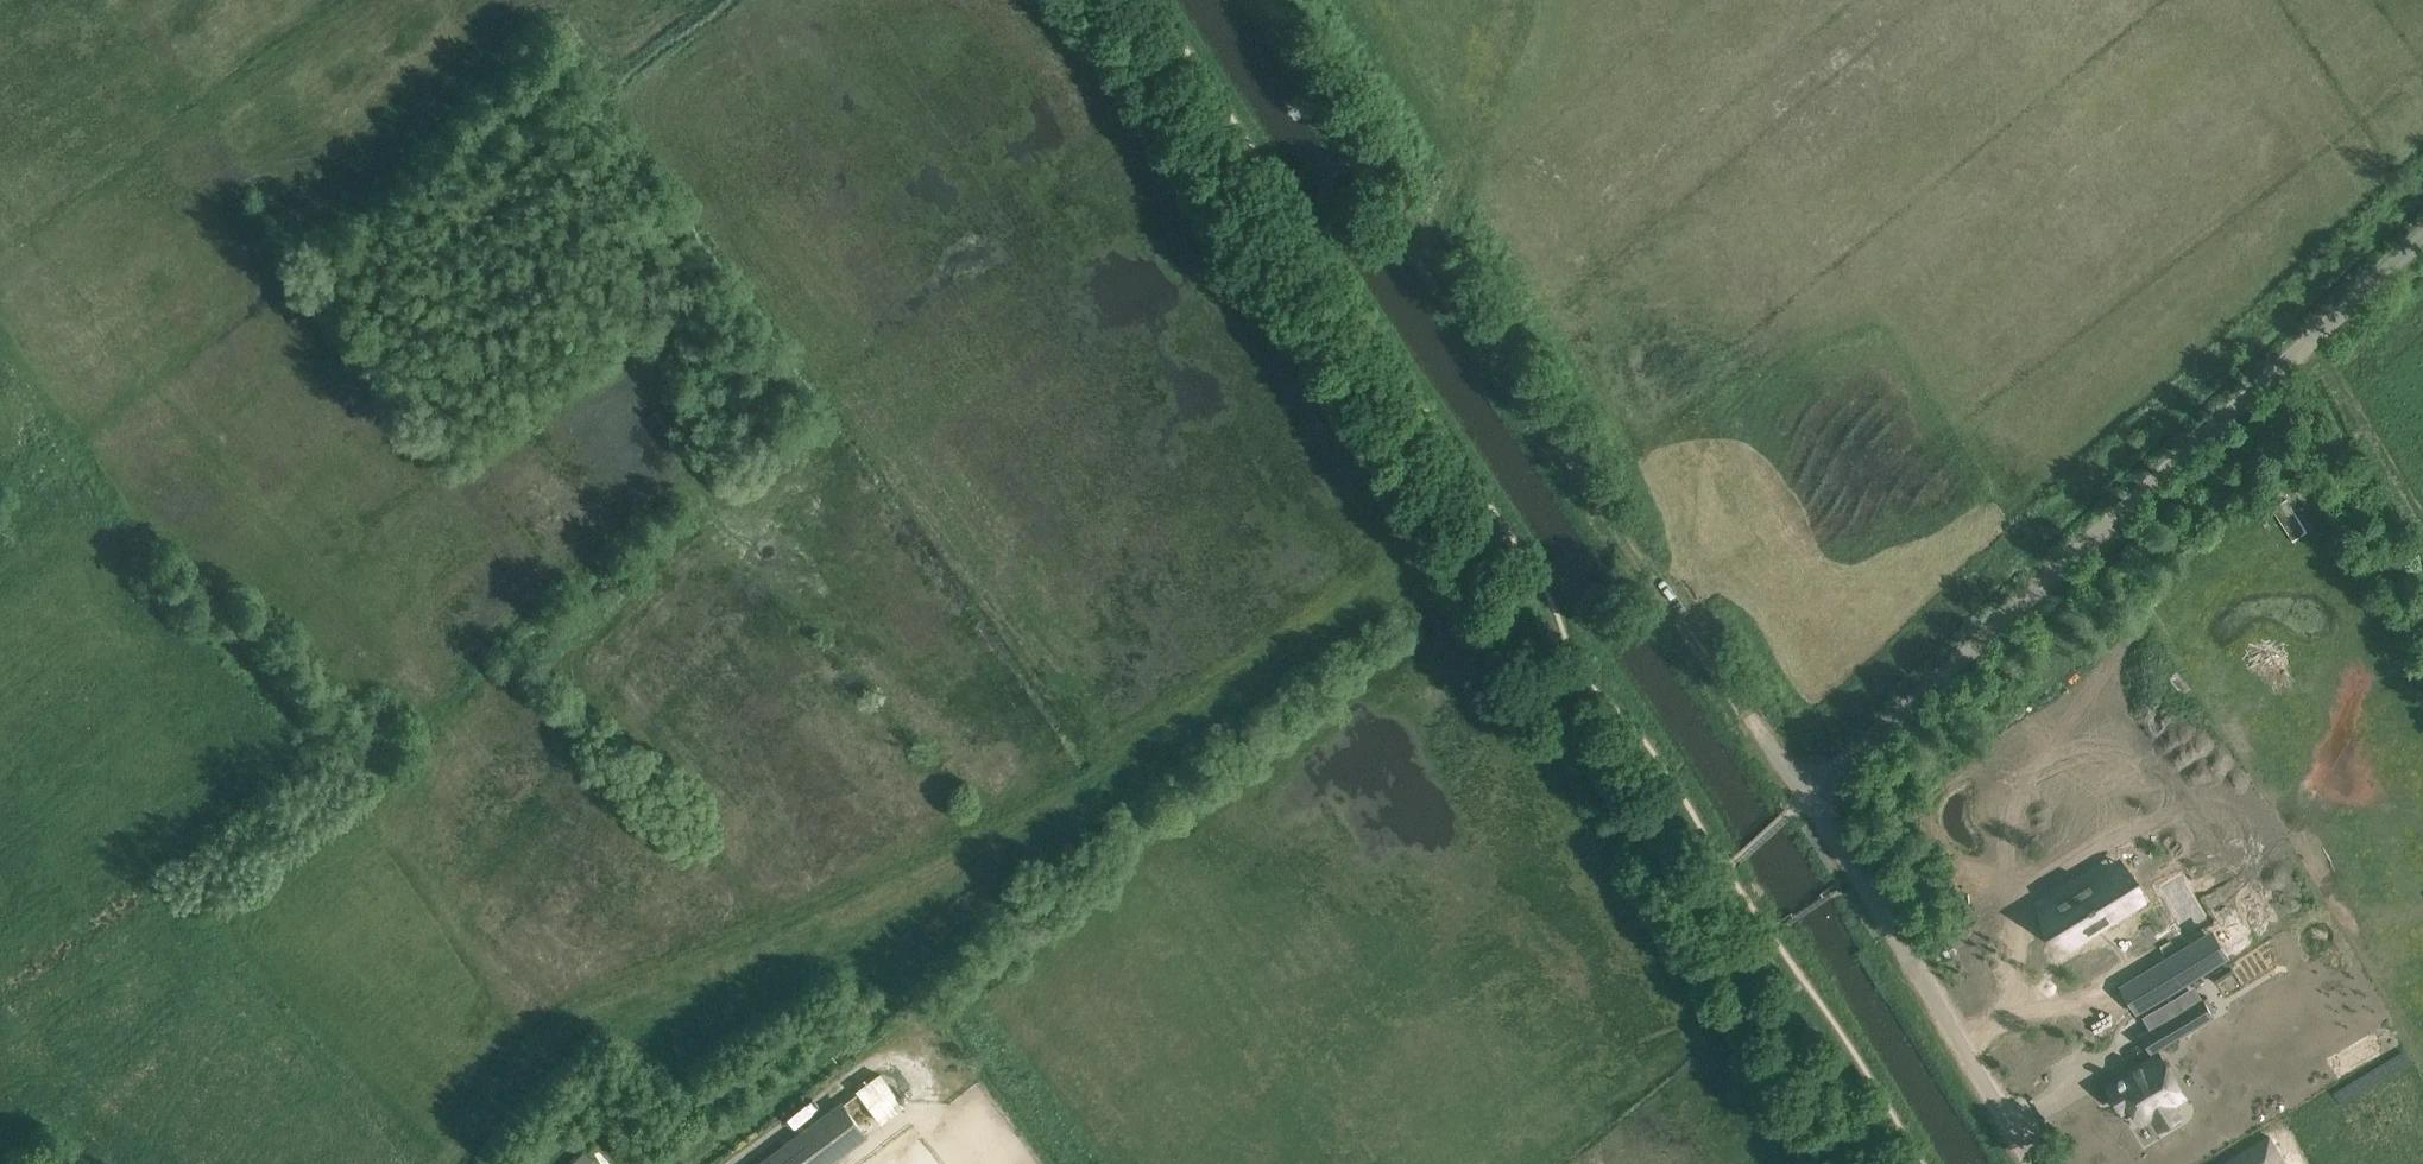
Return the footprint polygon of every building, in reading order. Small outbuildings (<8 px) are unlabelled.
[(2306,485),(2293,494),(2299,503),(2280,516),(2296,539),(2329,517),(2306,485)] [(1582,655),(1579,658),(1593,679),(1596,677),(1602,664),(1595,654),(1582,655)] [(2103,870),(2042,908),(2064,945),(2090,929),(2089,929),(2087,925),(2123,903),(2103,872),(2104,872),(2103,870)] [(2192,942),(2122,984),(2138,1011),(2208,968),(2192,942)] [(2202,997),(2163,1021),(2173,1037),(2213,1013),(2203,996),(2202,997)] [(2171,1078),(2174,1076),(2159,1050),(2140,1062),(2141,1063),(2145,1069),(2135,1075),(2133,1071),(2131,1072),(2124,1077),(2123,1075),(2117,1079),(2117,1080),(2118,1081),(2108,1087),(2121,1109),(2130,1103),(2140,1121),(2152,1114),(2159,1127),(2182,1113),(2174,1100),(2185,1094),(2184,1092),(2181,1094),(2171,1078)] [(846,1148),(865,1134),(843,1103),(761,1163),(825,1163),(846,1148)] [(2283,1156),(2286,1160),(2288,1159),(2272,1132),(2217,1163),(2268,1163),(2283,1156)] [(613,1159),(596,1143),(586,1154),(598,1163),(609,1163),(613,1159)]
